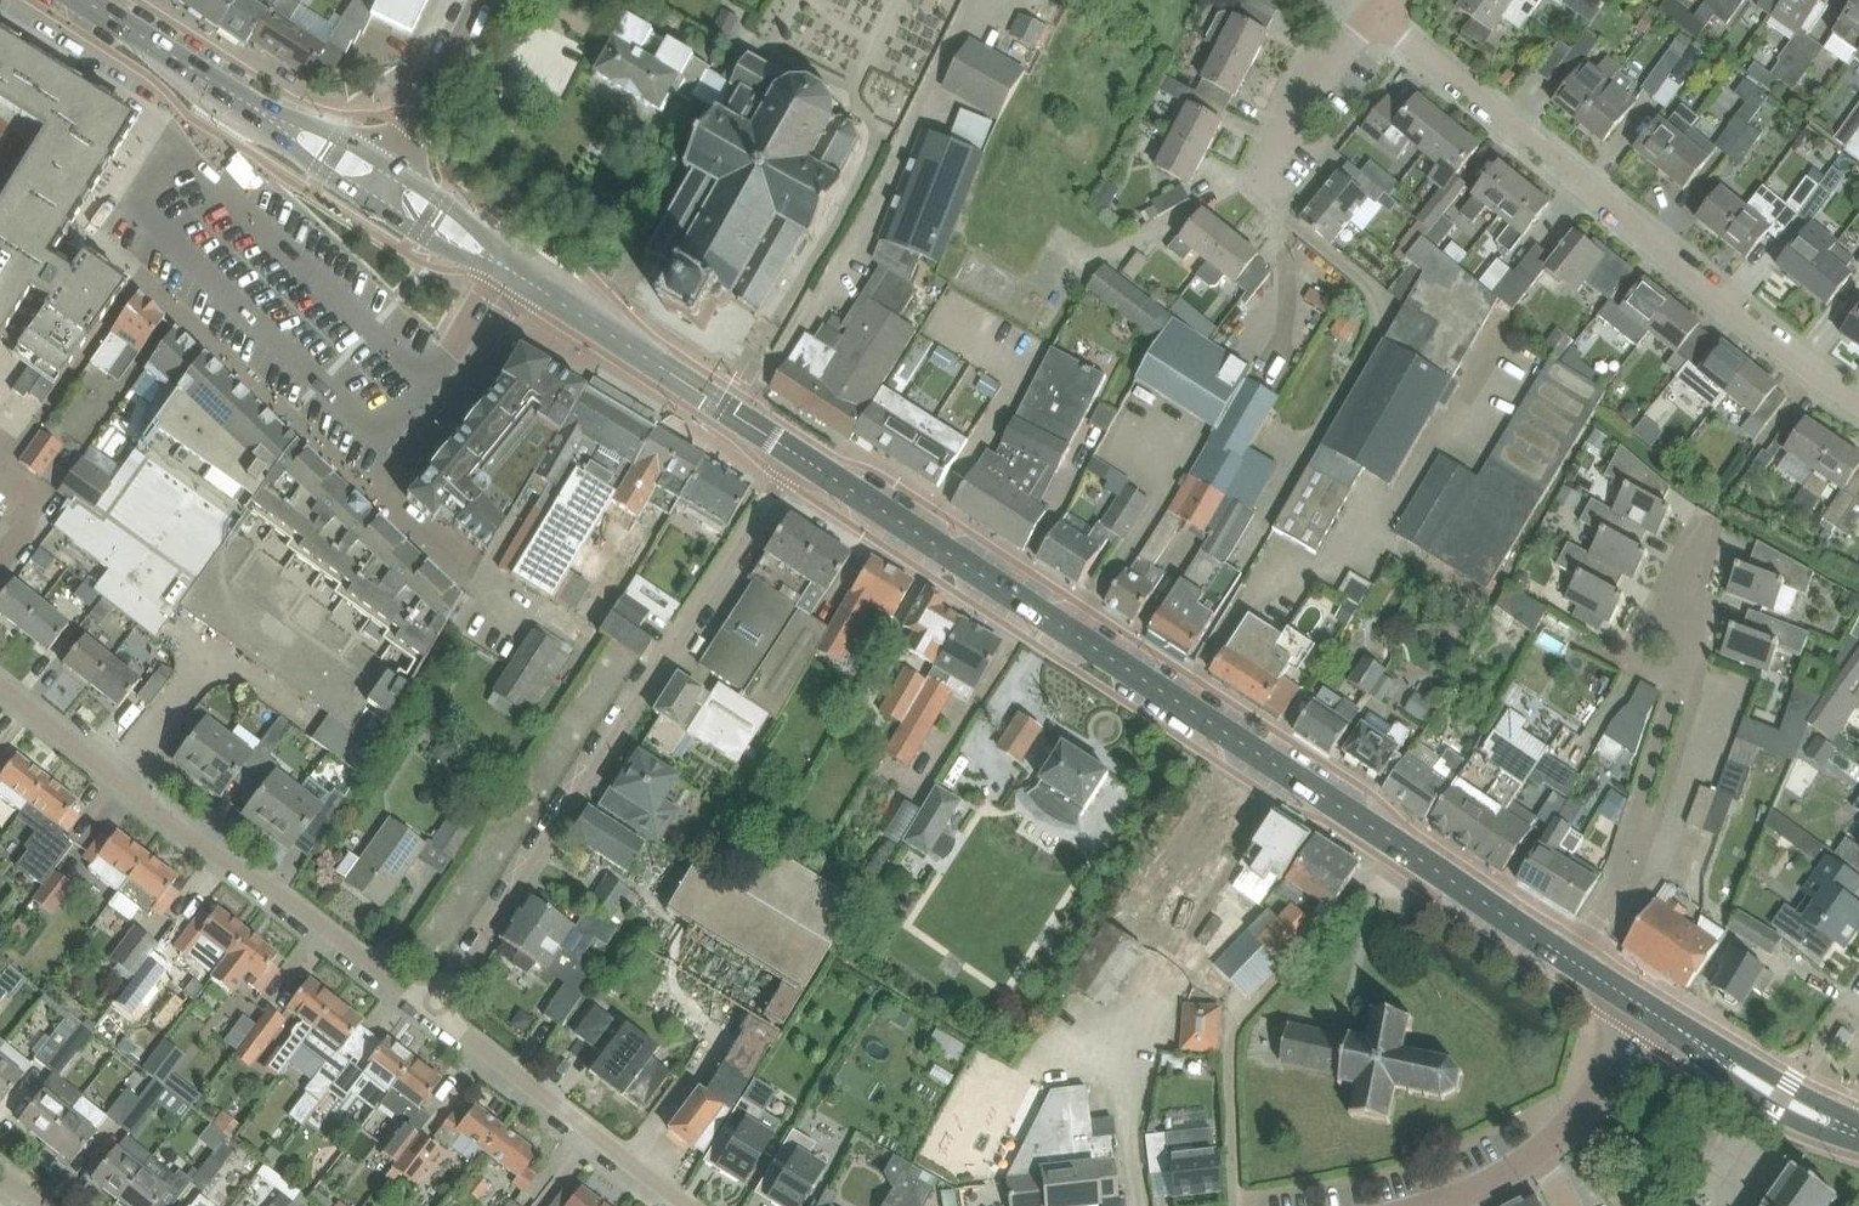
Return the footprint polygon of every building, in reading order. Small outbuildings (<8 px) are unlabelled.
[(218,29),(218,28),(219,28),(238,0),(176,0),(218,29)] [(219,28),(244,46),(249,39),(270,9),(276,0),(238,0),(219,28)] [(249,39),(305,76),(325,45),(305,31),(289,21),(303,0),(276,0),(270,9),(249,39)] [(377,3),(371,14),(373,15),(374,14),(395,24),(392,30),(403,35),(406,30),(411,32),(426,0),(370,0),(377,3)] [(1494,33),(1504,18),(1520,31),(1529,18),(1503,0),(1466,0),(1460,9),(1473,18),(1464,32),(1484,46),(1494,33)] [(1529,18),(1542,0),(1503,0),(1529,18)] [(1591,2),(1603,11),(1611,0),(1592,0),(1591,2)] [(1715,16),(1726,0),(1707,0),(1695,17),(1707,26),(1715,16)] [(1728,25),(1746,0),(1726,0),(1715,16),(1728,25)] [(1771,17),(1784,0),(1762,0),(1757,7),(1771,17)] [(1771,17),(1771,18),(1795,35),(1778,60),(1780,61),(1762,86),(1772,93),(1782,81),(1783,81),(1791,69),(1813,39),(1808,36),(1829,6),(1822,1),(1822,0),(1784,0),(1771,17)] [(1855,57),(1855,58),(1858,52),(1858,0),(1824,47),(1825,48),(1824,49),(1849,66),(1855,57)] [(342,17),(328,39),(347,52),(346,54),(347,54),(352,43),(355,45),(361,34),(364,35),(373,15),(371,14),(352,1),(342,17)] [(1220,48),(1252,65),(1268,34),(1266,33),(1273,20),(1243,4),(1236,17),(1226,12),(1220,14),(1206,41),(1220,48)] [(713,29),(729,38),(740,18),(724,9),(713,29)] [(1010,35),(1039,50),(1050,29),(1020,15),(1010,35)] [(631,19),(599,75),(615,84),(613,86),(647,106),(648,104),(664,113),(675,93),(692,102),(695,97),(723,111),(722,113),(720,111),(719,114),(722,116),(711,132),(709,130),(699,145),(704,148),(692,165),(691,164),(690,166),(692,168),(691,169),(692,171),(694,168),(699,171),(696,176),(695,175),(685,190),(688,192),(684,198),(683,197),(682,199),(685,201),(669,226),(667,225),(661,234),(648,254),(651,256),(649,259),(652,261),(646,271),(649,282),(660,289),(672,285),(673,283),(682,287),(668,311),(705,332),(719,307),(723,309),(728,307),(729,304),(760,322),(761,319),(764,320),(776,299),(781,292),(783,290),(780,288),(795,263),(797,265),(799,262),(797,260),(800,255),(803,257),(811,242),(808,240),(811,236),(816,238),(815,240),(817,241),(818,239),(820,240),(822,238),(820,237),(830,219),(833,220),(841,205),(839,204),(848,187),(850,189),(852,185),(850,184),(851,183),(848,181),(847,183),(842,180),(856,155),(858,156),(859,154),(857,153),(862,143),(866,144),(866,141),(863,140),(860,130),(862,128),(860,125),(857,128),(847,123),(848,119),(845,118),(844,122),(839,121),(837,107),(841,106),(840,103),(836,104),(829,92),(832,89),(830,87),(827,90),(816,83),(815,78),(813,78),(813,82),(799,83),(797,78),(794,80),(752,56),(739,78),(729,72),(725,79),(710,70),(711,68),(695,58),(672,43),(670,45),(653,35),(655,33),(631,19)] [(1573,49),(1563,62),(1578,74),(1554,104),(1580,124),(1620,72),(1623,68),(1608,57),(1596,72),(1583,62),(1598,42),(1584,32),(1573,49)] [(1642,89),(1654,98),(1693,45),(1692,45),(1694,42),(1682,34),(1642,89)] [(711,36),(705,46),(715,52),(721,42),(711,36)] [(999,121),(1027,70),(971,38),(942,89),(999,121)] [(1549,81),(1563,62),(1573,49),(1560,40),(1537,73),(1549,81)] [(1666,107),(1688,78),(1686,76),(1703,53),(1693,45),(1654,98),(1666,107)] [(1236,96),(1252,65),(1220,48),(1197,92),(1227,107),(1234,95),(1236,96)] [(1,338),(47,370),(30,393),(43,403),(127,286),(83,255),(80,259),(59,244),(120,148),(118,147),(128,130),(0,50),(0,340),(1,338)] [(1794,90),(1803,78),(1791,69),(1783,81),(1794,90)] [(1603,143),(1629,111),(1637,101),(1627,92),(1634,84),(1620,72),(1580,124),(1603,143)] [(1174,135),(1207,153),(1223,123),(1220,121),(1227,107),(1197,92),(1170,78),(1163,92),(1189,105),(1174,135)] [(1397,158),(1411,141),(1425,152),(1449,122),(1419,98),(1408,112),(1389,97),(1362,130),(1397,158)] [(1834,138),(1848,148),(1858,132),(1858,104),(1834,138)] [(1683,105),(1667,123),(1661,119),(1635,151),(1659,170),(1685,138),(1692,128),(1692,127),(1699,119),(1683,105)] [(1718,149),(1727,155),(1750,126),(1737,116),(1715,147),(1692,128),(1685,138),(1659,170),(1684,190),(1718,149)] [(1479,147),(1449,122),(1425,152),(1446,169),(1435,182),(1445,190),(1456,177),(1479,147)] [(1727,155),(1740,164),(1762,134),(1750,126),(1727,155)] [(881,266),(846,322),(843,326),(849,331),(836,352),(807,334),(772,389),(850,439),(852,439),(855,433),(872,401),(918,329),(901,318),(916,294),(913,284),(910,283),(921,256),(941,263),(983,156),(981,155),(930,135),(923,132),(881,239),(882,240),(873,260),(881,266)] [(1157,167),(1169,173),(1190,184),(1207,153),(1174,135),(1157,167)] [(1485,207),(1498,217),(1525,184),(1501,164),(1461,213),(1473,222),(1485,207)] [(1815,169),(1808,177),(1819,185),(1825,176),(1815,169)] [(189,199),(197,178),(186,173),(178,195),(189,199)] [(1340,173),(1322,195),(1360,226),(1364,229),(1384,206),(1390,211),(1398,202),(1364,175),(1355,185),(1340,173)] [(1801,212),(1820,186),(1807,176),(1787,204),(1764,186),(1747,207),(1722,239),(1746,259),(1783,214),(1793,222),(1801,212)] [(1456,177),(1445,190),(1457,199),(1467,186),(1456,177)] [(1510,254),(1535,223),(1550,204),(1525,184),(1498,217),(1509,226),(1496,242),(1510,254)] [(1155,201),(1157,205),(1141,213),(1147,223),(1191,198),(1184,186),(1155,201)] [(1820,186),(1801,212),(1812,221),(1832,195),(1820,186)] [(1722,239),(1747,207),(1723,188),(1698,220),(1722,239)] [(1332,246),(1352,221),(1359,227),(1360,226),(1322,195),(1301,220),(1332,246)] [(1429,206),(1418,219),(1420,220),(1431,230),(1442,216),(1429,206)] [(1196,249),(1210,261),(1232,233),(1205,211),(1183,238),(1181,236),(1171,249),(1186,261),(1196,249)] [(1425,237),(1436,247),(1455,224),(1443,215),(1431,230),(1425,237)] [(1394,255),(1403,263),(1409,257),(1425,237),(1431,230),(1420,220),(1400,244),(1402,245),(1394,255)] [(1836,244),(1837,244),(1839,241),(1814,222),(1804,235),(1778,267),(1804,287),(1836,244)] [(1226,275),(1247,292),(1241,300),(1247,305),(1272,274),(1266,269),(1269,266),(1258,257),(1259,255),(1232,233),(1210,261),(1197,276),(1210,287),(1217,286),(1226,275)] [(1609,301),(1610,300),(1634,271),(1609,251),(1604,258),(1574,234),(1559,254),(1547,268),(1576,292),(1584,282),(1609,301)] [(121,237),(105,264),(131,278),(146,251),(121,237)] [(1479,284),(1436,247),(1425,237),(1409,257),(1426,271),(1407,306),(1274,530),(1315,554),(1365,470),(1391,485),(1438,404),(1445,407),(1457,387),(1451,382),(1498,301),(1491,295),(1479,284)] [(1855,259),(1837,244),(1836,244),(1804,287),(1827,306),(1853,274),(1846,269),(1855,259)] [(1393,294),(1407,306),(1426,271),(1409,257),(1403,263),(1400,267),(1409,275),(1393,294)] [(1498,259),(1479,284),(1491,295),(1512,269),(1498,259)] [(1088,289),(1154,339),(1168,312),(1105,265),(1088,289)] [(1491,295),(1498,301),(1500,299),(1513,310),(1536,280),(1520,268),(1516,273),(1512,269),(1491,295)] [(1649,333),(1673,303),(1646,281),(1644,283),(1633,274),(1634,272),(1634,271),(1610,300),(1609,301),(1649,333)] [(91,362),(107,374),(127,346),(141,356),(165,318),(140,293),(91,362)] [(1172,310),(1184,320),(1193,309),(1181,299),(1172,310)] [(1667,364),(1679,374),(1689,361),(1690,362),(1711,336),(1699,327),(1700,325),(1673,303),(1649,333),(1675,353),(1667,364)] [(1842,335),(1858,347),(1858,311),(1842,335)] [(1168,312),(1154,339),(1158,342),(1137,379),(1218,430),(1235,397),(1252,367),(1184,324),(1173,316),(1168,312)] [(140,445),(204,355),(175,328),(144,371),(161,384),(142,420),(133,441),(140,445)] [(1575,342),(1558,329),(1546,343),(1562,358),(1575,342)] [(1722,345),(1711,336),(1690,362),(1689,361),(1679,374),(1676,378),(1716,409),(1728,394),(1751,365),(1724,343),(1722,345)] [(1513,344),(1499,359),(1515,374),(1529,359),(1513,344)] [(939,345),(931,359),(946,369),(955,355),(939,345)] [(1025,550),(1038,529),(1049,511),(1030,499),(1049,466),(1059,471),(1108,375),(1078,359),(1054,347),(1045,365),(999,455),(990,449),(954,505),(1025,550)] [(431,471),(408,499),(433,522),(441,512),(455,526),(454,526),(457,529),(458,528),(475,544),(474,545),(477,548),(478,547),(485,553),(484,555),(487,557),(529,488),(528,487),(535,476),(558,436),(587,389),(583,387),(583,388),(573,382),(574,381),(571,379),(570,380),(561,375),(562,374),(558,372),(557,374),(548,369),(549,367),(546,365),(545,367),(520,353),(522,350),(519,348),(517,352),(520,353),(505,378),(502,376),(500,379),(503,381),(499,386),(497,384),(495,387),(497,389),(483,407),(481,405),(478,408),(480,409),(466,427),(464,425),(462,428),(464,430),(449,448),(447,446),(445,449),(447,450),(433,468),(431,466),(429,469),(431,471)] [(115,481),(72,541),(111,572),(95,591),(156,639),(179,606),(296,443),(204,355),(140,445),(115,481)] [(1397,534),(1486,588),(1605,392),(1550,359),(1477,478),(1443,458),(1397,534)] [(1778,387),(1751,365),(1728,394),(1753,414),(1742,430),(1755,440),(1767,424),(1788,398),(1776,389),(1778,387)] [(1185,522),(1205,534),(1256,437),(1279,397),(1248,379),(1253,369),(1252,367),(1235,397),(1218,430),(1217,432),(1171,514),(1170,514),(1131,575),(1126,572),(1106,603),(1135,622),(1155,591),(1154,590),(1164,576),(1154,570),(1185,522)] [(1001,384),(985,374),(976,387),(992,397),(1001,384)] [(535,506),(498,568),(553,600),(592,534),(604,514),(656,431),(655,430),(659,422),(661,420),(594,379),(593,379),(587,389),(558,436),(535,476),(528,487),(529,488),(542,495),(536,507),(535,506)] [(874,405),(855,433),(876,446),(905,400),(885,386),(874,405)] [(1163,611),(1149,632),(1189,658),(1206,633),(1205,632),(1242,574),(1226,563),(1233,553),(1257,514),(1254,510),(1280,466),(1250,449),(1280,398),(1279,397),(1256,437),(1205,534),(1211,537),(1163,611)] [(905,400),(876,446),(907,466),(936,419),(905,400)] [(1628,404),(1624,409),(1624,416),(1628,420),(1635,420),(1640,416),(1640,409),(1635,404),(1628,404)] [(1816,471),(1837,440),(1807,421),(1806,423),(1794,415),(1774,443),(1815,470),(1794,503),(1805,487),(1816,471)] [(936,419),(907,466),(939,486),(957,457),(968,440),(936,419)] [(20,461),(41,477),(64,446),(42,430),(20,461)] [(622,530),(628,534),(647,503),(680,450),(682,446),(656,431),(604,514),(625,526),(622,530)] [(1597,431),(1588,443),(1601,451),(1609,439),(1597,431)] [(1805,487),(1822,498),(1833,482),(1839,486),(1843,489),(1823,518),(1838,528),(1858,499),(1858,497),(1858,456),(1837,440),(1816,471),(1805,487)] [(297,444),(296,443),(179,606),(330,714),(312,739),(359,772),(462,599),(460,597),(459,599),(452,593),(454,591),(451,589),(450,591),(440,581),(441,580),(439,577),(437,579),(427,570),(429,568),(427,566),(425,568),(415,559),(417,557),(415,555),(413,557),(404,548),(406,546),(403,544),(401,546),(391,536),(393,534),(391,532),(389,534),(379,525),(381,523),(379,520),(377,522),(367,514),(369,512),(367,509),(365,511),(355,502),(357,500),(355,498),(353,500),(343,491),(345,489),(343,487),(341,489),(331,480),(333,478),(331,476),(329,478),(319,468),(321,466),(319,464),(317,466),(307,457),(309,455),(306,452),(304,454),(295,445),(297,444)] [(1627,487),(1614,511),(1613,512),(1648,530),(1648,531),(1658,537),(1666,521),(1663,519),(1669,508),(1662,504),(1671,488),(1622,446),(1606,475),(1627,487)] [(647,503),(669,516),(704,458),(702,458),(701,460),(697,457),(695,460),(680,450),(647,503)] [(1790,482),(1800,468),(1778,453),(1769,467),(1790,482)] [(72,541),(115,481),(82,458),(59,491),(73,502),(54,527),(72,541)] [(704,458),(674,507),(684,513),(690,503),(708,514),(702,523),(720,533),(726,524),(728,526),(751,486),(704,458)] [(1062,522),(1038,559),(1079,585),(1109,540),(1114,543),(1119,534),(1126,539),(1151,501),(1129,486),(1104,525),(1100,522),(1095,528),(1069,511),(1062,522)] [(1583,496),(1565,486),(1558,499),(1576,508),(1583,496)] [(1838,528),(1849,536),(1858,522),(1858,497),(1858,499),(1838,528)] [(1634,580),(1643,564),(1639,562),(1645,551),(1639,548),(1648,531),(1648,530),(1613,512),(1614,511),(1593,499),(1581,522),(1602,533),(1590,554),(1590,555),(1624,574),(1624,575),(1634,580)] [(700,664),(724,680),(740,691),(737,695),(768,715),(776,720),(816,651),(829,629),(809,618),(850,556),(819,536),(788,515),(747,578),(754,582),(700,664)] [(568,608),(575,612),(592,585),(578,577),(595,548),(592,546),(598,538),(592,534),(553,600),(568,609),(568,608)] [(618,551),(640,564),(650,548),(627,535),(628,534),(618,551)] [(1611,624),(1619,608),(1615,606),(1621,595),(1615,591),(1624,575),(1624,574),(1590,555),(1590,554),(1569,542),(1557,565),(1578,576),(1566,599),(1611,624)] [(1815,573),(1780,554),(1759,542),(1749,568),(1742,566),(1738,578),(1734,576),(1727,593),(1775,611),(1785,615),(1792,612),(1799,592),(1807,595),(1815,573)] [(56,560),(40,548),(31,560),(47,572),(56,560)] [(872,607),(869,605),(871,603),(893,616),(913,581),(871,557),(859,577),(829,629),(816,651),(838,664),(872,607)] [(1351,572),(1338,594),(1360,608),(1374,585),(1351,572)] [(1517,575),(1514,581),(1515,587),(1521,591),(1527,589),(1530,583),(1529,577),(1523,574),(1517,575)] [(635,576),(623,595),(645,609),(657,590),(635,576)] [(13,581),(0,597),(0,613),(20,629),(41,603),(13,581)] [(84,582),(74,594),(90,607),(99,594),(84,582)] [(1509,585),(1497,606),(1498,607),(1534,633),(1549,609),(1509,585)] [(933,663),(947,639),(959,618),(940,607),(944,599),(926,588),(904,626),(914,632),(905,647),(933,663)] [(623,595),(611,613),(637,631),(649,612),(645,609),(623,595)] [(88,617),(100,625),(114,607),(103,597),(88,617)] [(1336,619),(1348,626),(1359,608),(1346,601),(1336,619)] [(69,625),(41,603),(20,629),(48,651),(69,625)] [(1810,633),(1773,619),(1751,611),(1743,630),(1737,627),(1732,639),(1728,638),(1722,655),(1770,673),(1779,648),(1801,657),(1810,633)] [(653,641),(637,631),(611,613),(599,633),(640,660),(653,641)] [(1283,717),(1296,696),(1300,690),(1283,678),(1291,667),(1299,672),(1305,663),(1300,660),(1305,653),(1310,656),(1316,646),(1290,628),(1283,638),(1250,616),(1213,672),(1265,707),(1266,706),(1283,717)] [(1002,643),(959,618),(947,639),(933,663),(935,664),(928,677),(946,687),(952,676),(975,689),(1002,643)] [(511,666),(494,691),(527,714),(568,653),(535,631),(511,666)] [(64,663),(91,684),(111,659),(84,637),(64,663)] [(1837,684),(1853,695),(1858,686),(1858,653),(1853,662),(1837,684)] [(111,659),(91,684),(119,707),(140,681),(111,659)] [(1366,659),(1350,683),(1367,694),(1369,696),(1385,672),(1366,659)] [(162,665),(156,673),(168,682),(173,674),(162,665)] [(880,709),(900,721),(924,679),(904,667),(880,709)] [(150,706),(168,682),(156,673),(137,696),(150,706)] [(669,754),(685,730),(686,731),(737,764),(768,715),(737,695),(718,683),(710,695),(678,674),(654,711),(662,716),(646,741),(672,757),(672,756),(669,754)] [(1382,702),(1396,682),(1384,674),(1371,694),(1382,702)] [(926,680),(924,679),(900,721),(902,722),(884,752),(907,766),(951,690),(946,687),(928,677),(926,680)] [(1837,684),(1809,723),(1825,734),(1853,695),(1837,684)] [(1417,692),(1406,709),(1424,721),(1435,704),(1417,692)] [(1297,728),(1295,732),(1331,756),(1345,736),(1351,726),(1351,725),(1360,712),(1361,709),(1356,705),(1346,699),(1344,701),(1335,715),(1315,701),(1308,711),(1297,728)] [(845,715),(850,718),(860,724),(869,709),(854,700),(845,715)] [(174,761),(198,779),(229,738),(206,721),(212,713),(199,704),(181,728),(193,737),(174,761)] [(1613,722),(1606,736),(1626,748),(1636,755),(1649,717),(1648,717),(1630,706),(1625,709),(1613,722)] [(1476,754),(1430,822),(1477,854),(1506,813),(1514,802),(1527,780),(1539,762),(1545,753),(1549,748),(1523,729),(1529,722),(1511,709),(1482,751),(1479,749),(1475,753),(1476,754)] [(1372,712),(1370,714),(1358,732),(1344,753),(1382,777),(1395,757),(1412,731),(1398,722),(1394,728),(1372,712)] [(294,725),(281,716),(271,728),(284,738),(294,725)] [(1041,730),(1021,717),(1001,748),(1021,761),(1041,730)] [(1745,718),(1737,739),(1760,748),(1794,761),(1803,741),(1781,732),(1745,718)] [(1837,750),(1830,745),(1818,736),(1805,755),(1824,769),(1837,750)] [(239,772),(251,781),(269,757),(257,747),(251,755),(229,738),(198,779),(221,796),(239,772)] [(1702,830),(1710,833),(1720,837),(1734,800),(1740,802),(1752,770),(1760,748),(1737,739),(1717,792),(1702,830)] [(1080,828),(1080,822),(1097,794),(1110,773),(1066,745),(1053,765),(1043,782),(1039,787),(1028,795),(1031,800),(1037,807),(1044,814),(1052,820),(1061,824),(1072,827),(1080,828)] [(1439,799),(1465,763),(1452,754),(1449,752),(1434,774),(1408,755),(1397,770),(1384,790),(1426,819),(1439,799)] [(658,841),(678,810),(662,800),(677,777),(638,753),(635,758),(631,755),(621,770),(625,773),(614,791),(637,806),(627,821),(658,841)] [(1539,762),(1527,780),(1540,789),(1544,783),(1569,798),(1582,776),(1545,753),(1539,762)] [(47,778),(17,755),(11,763),(2,757),(0,759),(0,794),(21,811),(28,803),(47,778)] [(267,832),(298,791),(276,774),(282,766),(269,757),(251,781),(262,790),(244,814),(267,832)] [(1212,774),(1112,925),(1146,948),(1200,977),(1195,988),(1221,1001),(1234,985),(1211,963),(1212,962),(1184,942),(1240,866),(1266,882),(1267,881),(1243,864),(1278,813),(1277,812),(1275,815),(1273,813),(1272,815),(1268,812),(1269,807),(1256,798),(1252,802),(1249,800),(1249,798),(1245,795),(1244,796),(1221,781),(1222,780),(1218,777),(1217,778),(1214,776),(1215,775),(1212,774)] [(47,778),(28,803),(21,811),(21,812),(18,817),(34,829),(34,830),(45,839),(33,854),(28,850),(17,865),(43,885),(77,840),(67,832),(79,816),(71,809),(77,801),(47,778)] [(935,786),(902,842),(927,857),(961,801),(935,786)] [(1702,830),(1717,792),(1701,787),(1687,824),(1702,830)] [(309,825),(322,836),(345,797),(335,789),(327,801),(320,808),(298,791),(267,832),(290,849),(309,825)] [(1614,792),(1609,800),(1627,812),(1630,802),(1614,792)] [(1559,815),(1567,803),(1555,794),(1547,806),(1559,815)] [(885,840),(904,807),(888,798),(869,831),(885,840)] [(1573,856),(1585,837),(1567,826),(1579,806),(1570,800),(1519,882),(1547,899),(1574,856),(1573,856)] [(1503,872),(1532,830),(1539,818),(1514,802),(1506,813),(1477,854),(1503,872)] [(598,853),(616,825),(587,806),(569,834),(598,853)] [(454,810),(435,839),(457,854),(454,858),(455,858),(477,826),(454,810)] [(1004,827),(1021,840),(1032,826),(1016,813),(1004,827)] [(1300,855),(1314,835),(1305,829),(1304,830),(1278,813),(1243,864),(1267,881),(1274,870),(1285,877),(1290,871),(1300,855)] [(424,844),(405,830),(391,821),(362,861),(350,852),(337,871),(348,880),(347,882),(380,906),(424,844)] [(627,872),(645,844),(616,825),(598,853),(627,872)] [(84,858),(91,864),(88,868),(119,892),(147,855),(117,832),(111,840),(102,833),(84,858)] [(1807,835),(1798,849),(1815,861),(1825,847),(1807,835)] [(1361,866),(1317,837),(1304,858),(1273,895),(1292,906),(1280,919),(1270,909),(1216,966),(1235,984),(1248,998),(1317,927),(1332,910),(1361,866)] [(1834,852),(1858,870),(1858,846),(1845,837),(1834,852)] [(320,870),(332,878),(345,855),(333,848),(320,870)] [(782,1025),(856,901),(831,886),(807,872),(787,860),(767,849),(743,892),(693,864),(667,908),(785,978),(763,1014),(782,1025)] [(148,915),(152,910),(161,917),(180,892),(171,886),(177,878),(147,855),(119,892),(148,915)] [(1574,856),(1547,899),(1576,917),(1599,881),(1598,881),(1603,874),(1574,856)] [(1772,925),(1822,960),(1835,941),(1845,947),(1858,927),(1858,926),(1853,921),(1858,912),(1858,907),(1850,900),(1858,887),(1858,879),(1843,867),(1829,857),(1811,883),(1804,893),(1808,896),(1797,912),(1787,905),(1772,925)] [(75,886),(55,870),(33,899),(52,914),(75,886)] [(637,897),(607,876),(586,908),(616,928),(637,897)] [(595,938),(576,927),(529,895),(514,917),(562,949),(579,962),(595,938)] [(1655,901),(1624,947),(1663,974),(1680,949),(1686,952),(1700,932),(1681,919),(1686,911),(1671,901),(1666,908),(1655,901)] [(203,910),(188,929),(174,947),(186,957),(188,955),(214,975),(247,932),(217,909),(211,917),(203,910)] [(605,945),(615,930),(586,911),(576,927),(595,938),(605,945)] [(1742,1005),(1755,985),(1765,969),(1747,957),(1755,945),(1773,956),(1783,940),(1739,912),(1729,928),(1739,935),(1720,966),(1725,970),(1714,988),(1742,1005)] [(560,1026),(597,974),(579,962),(562,949),(514,917),(500,938),(519,950),(513,959),(512,963),(514,965),(523,971),(527,973),(530,970),(536,962),(566,982),(544,1014),(560,1026)] [(1112,925),(1072,985),(1107,1008),(1146,948),(1112,925)] [(135,928),(111,959),(133,976),(157,945),(135,928)] [(278,955),(247,932),(214,975),(211,979),(229,994),(247,972),(254,977),(248,985),(261,994),(280,969),(271,963),(278,955)] [(1663,974),(1687,990),(1718,945),(1700,932),(1686,952),(1680,949),(1663,974)] [(166,971),(149,958),(116,1003),(133,1016),(166,971)] [(279,1075),(287,1064),(336,1000),(309,979),(287,1008),(303,1021),(301,1023),(297,1025),(291,1032),(292,1037),(268,1067),(279,1075)] [(40,999),(40,1000),(65,1020),(34,1058),(46,1067),(82,1022),(45,993),(40,999)] [(336,1000),(302,1044),(325,1062),(305,1089),(321,1101),(350,1062),(338,1053),(363,1021),(336,1000)] [(670,1072),(652,1058),(660,1048),(626,1022),(622,1028),(595,1007),(576,1033),(603,1054),(589,1072),(622,1097),(625,1093),(643,1107),(670,1072)] [(1185,1048),(1217,1051),(1220,1009),(1188,1007),(1185,1048)] [(1291,1025),(1282,1062),(1342,1076),(1340,1086),(1343,1086),(1344,1082),(1356,1085),(1356,1086),(1359,1087),(1354,1112),(1351,1114),(1352,1117),(1356,1115),(1387,1121),(1389,1124),(1392,1123),(1390,1120),(1396,1088),(1442,1097),(1443,1100),(1445,1100),(1445,1097),(1456,1091),(1459,1093),(1461,1090),(1458,1089),(1460,1075),(1464,1074),(1463,1071),(1460,1073),(1452,1063),(1454,1059),(1451,1058),(1449,1061),(1403,1052),(1408,1031),(1412,1032),(1413,1029),(1409,1028),(1410,1020),(1414,1018),(1412,1015),(1409,1017),(1377,1011),(1375,1007),(1372,1009),(1375,1013),(1370,1036),(1369,1035),(1368,1039),(1354,1036),(1355,1032),(1352,1032),(1350,1038),(1291,1025)] [(266,1012),(245,1039),(260,1051),(283,1021),(268,1009),(266,1012)] [(896,1009),(889,1021),(903,1030),(911,1017),(896,1009)] [(157,1010),(149,1019),(161,1028),(168,1018),(157,1010)] [(731,1111),(770,1047),(772,1049),(781,1035),(769,1028),(749,1015),(740,1029),(743,1030),(706,1092),(699,1088),(669,1128),(693,1146),(694,1145),(704,1153),(731,1111)] [(94,1032),(82,1022),(46,1067),(53,1074),(58,1077),(59,1076),(94,1032)] [(1854,1035),(1843,1028),(1834,1041),(1845,1048),(1854,1035)] [(351,1062),(330,1089),(346,1101),(354,1091),(377,1109),(380,1104),(415,1060),(387,1038),(372,1057),(362,1070),(351,1062)] [(0,1050),(0,1104),(32,1064),(6,1043),(0,1050)] [(432,1117),(420,1107),(441,1080),(415,1060),(380,1104),(396,1116),(402,1115),(403,1113),(411,1120),(406,1126),(402,1122),(381,1149),(396,1161),(416,1134),(418,1135),(432,1117)] [(35,1103),(20,1122),(46,1142),(69,1112),(83,1095),(59,1076),(58,1077),(53,1074),(40,1090),(43,1092),(35,1103)] [(736,1136),(718,1165),(722,1168),(721,1171),(738,1181),(739,1178),(744,1181),(771,1137),(780,1121),(765,1112),(776,1092),(754,1078),(742,1098),(723,1129),(736,1136)] [(139,1099),(119,1125),(130,1134),(156,1101),(162,1106),(172,1092),(167,1088),(155,1079),(139,1099)] [(1008,1189),(1010,1205),(1094,1205),(1099,1205),(1098,1198),(1117,1196),(1114,1172),(1110,1135),(1092,1137),(1086,1086),(1051,1090),(1041,1110),(1007,1178),(1008,1189)] [(127,1089),(107,1115),(108,1117),(119,1125),(139,1099),(127,1089)] [(69,1112),(46,1142),(71,1163),(87,1144),(95,1133),(108,1117),(107,1115),(82,1096),(69,1112)] [(453,1112),(435,1136),(450,1148),(453,1145),(477,1164),(485,1153),(485,1152),(504,1128),(475,1106),(464,1120),(453,1112)] [(213,1126),(215,1127),(227,1136),(231,1139),(241,1125),(224,1112),(213,1126)] [(511,1183),(524,1192),(537,1176),(526,1168),(537,1153),(504,1128),(485,1152),(485,1153),(516,1176),(511,1183)] [(1166,1133),(1146,1135),(1150,1174),(1170,1171),(1173,1197),(1174,1197),(1174,1195),(1203,1192),(1203,1193),(1220,1191),(1215,1150),(1212,1128),(1166,1133)] [(770,1197),(774,1199),(772,1202),(778,1205),(800,1205),(823,1168),(807,1158),(816,1143),(793,1129),(774,1160),(787,1168),(770,1197)] [(418,1135),(394,1166),(415,1182),(439,1150),(418,1135)] [(118,1199),(151,1158),(125,1137),(116,1149),(93,1179),(118,1199)] [(192,1180),(191,1182),(202,1191),(234,1152),(222,1142),(199,1172),(192,1180)] [(283,1149),(274,1142),(264,1155),(273,1163),(283,1149)] [(282,1177),(294,1160),(282,1152),(270,1168),(282,1177)] [(918,1180),(923,1170),(894,1154),(884,1172),(892,1187),(881,1205),(903,1205),(918,1180)] [(191,1182),(192,1180),(179,1170),(174,1176),(151,1158),(118,1199),(119,1200),(117,1203),(120,1205),(172,1205),(191,1182)] [(1768,1205),(1832,1205),(1838,1197),(1816,1181),(1820,1175),(1804,1164),(1800,1170),(1796,1167),(1787,1180),(1781,1176),(1767,1195),(1773,1200),(1768,1205)] [(478,1175),(466,1191),(477,1200),(489,1184),(478,1175)] [(935,1189),(918,1180),(903,1205),(925,1205),(935,1189)] [(286,1185),(269,1205),(289,1205),(298,1194),(286,1185)] [(551,1205),(550,1205),(606,1205),(582,1188),(577,1194),(566,1185),(551,1205)] [(348,1204),(331,1191),(319,1205),(347,1205),(348,1204)] [(310,1205),(305,1202),(307,1200),(298,1194),(289,1205),(309,1205),(310,1205)] [(1513,1205),(1542,1205),(1536,1194),(1513,1205)] [(200,1195),(192,1205),(214,1205),(200,1195)]
